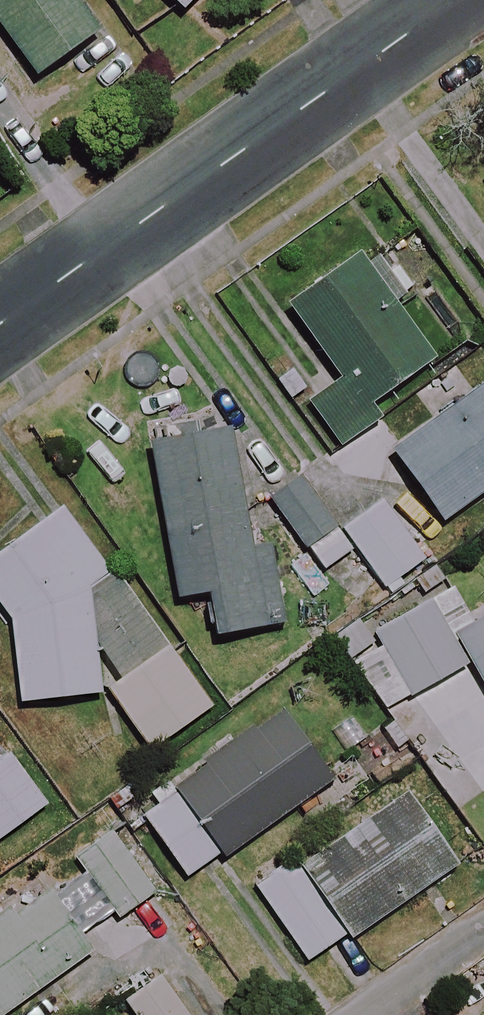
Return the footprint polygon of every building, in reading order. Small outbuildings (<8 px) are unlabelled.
[(68,0),(0,0),(0,30),(34,76),(92,33),(68,0)] [(181,11),(191,0),(169,0),(181,11)] [(388,301),(398,294),(366,249),(285,304),(338,380),(305,403),(337,448),(381,417),(371,402),(430,362),(388,301)] [(457,367),(416,396),(436,424),(392,456),(440,523),(483,492),(483,393),(478,397),(457,367)] [(248,548),(225,429),(146,444),(176,600),(203,594),(212,637),(281,624),(266,545),(248,548)] [(334,525),(299,479),(268,503),(303,549),(334,525)] [(418,563),(376,503),(342,527),(383,587),(418,563)] [(111,573),(61,508),(0,555),(0,612),(6,620),(14,705),(98,697),(88,591),(111,573)] [(470,619),(451,587),(382,627),(390,640),(352,662),(381,712),(467,662),(483,691),(483,611),(470,619)] [(209,709),(169,649),(108,690),(148,750),(209,709)] [(325,782),(277,713),(136,811),(185,880),(325,782)] [(8,755),(0,761),(0,839),(46,805),(8,755)] [(252,886),(304,960),(348,930),(352,936),(455,865),(404,790),(301,862),(296,855),(252,886)] [(112,833),(0,912),(0,1014),(1,1014),(90,952),(77,934),(111,909),(117,918),(153,892),(112,833)] [(156,975),(121,1002),(131,1014),(188,1014),(156,975)]
